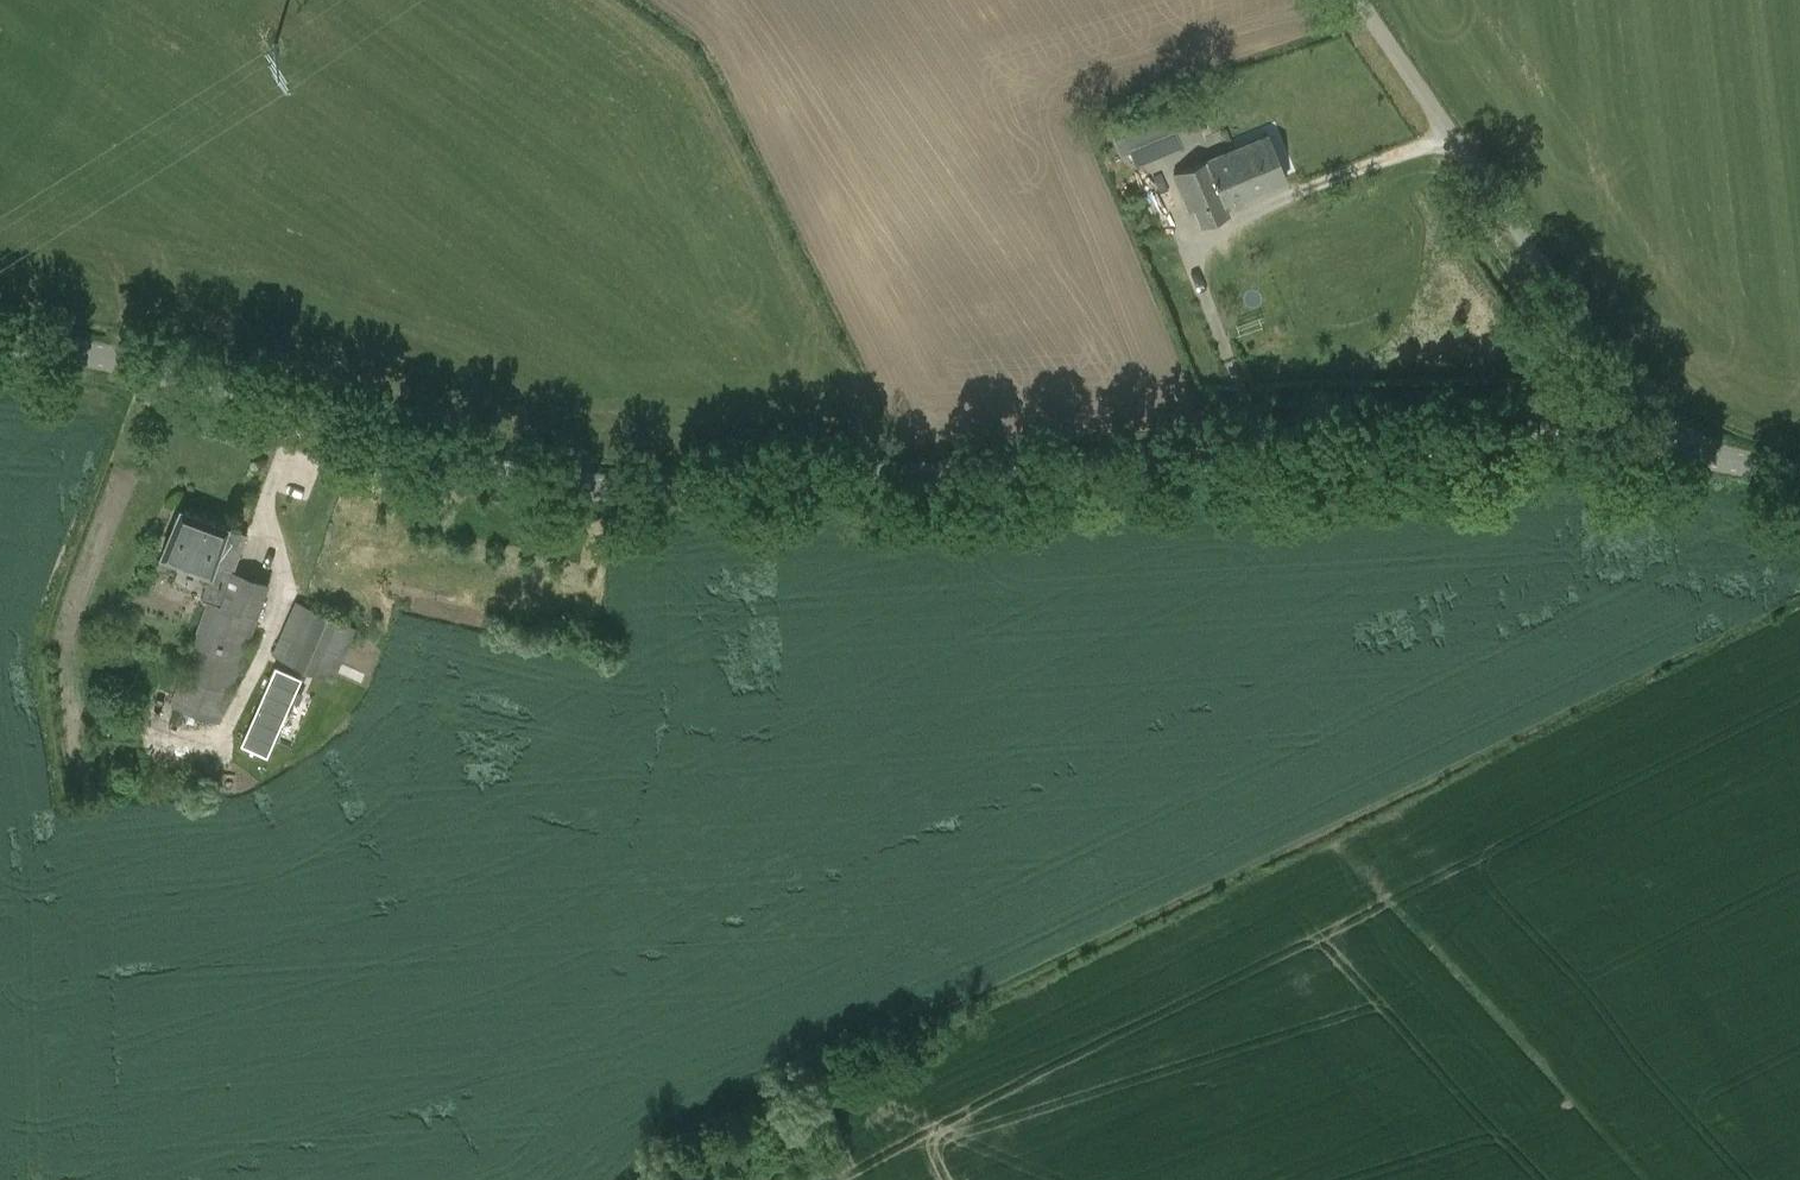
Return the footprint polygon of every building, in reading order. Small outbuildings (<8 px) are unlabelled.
[(1195,92),(1197,97),(1167,109),(1167,107),(1121,126),(1137,165),(1182,146),(1180,141),(1210,128),(1209,126),(1226,119),(1222,109),(1219,110),(1209,86),(1195,92)] [(1226,204),(1285,179),(1267,136),(1207,160),(1207,159),(1173,172),(1189,210),(1194,208),(1200,225),(1229,213),(1226,204)] [(233,570),(246,533),(180,508),(160,555),(210,573),(201,598),(206,600),(170,704),(219,722),(256,618),(257,619),(268,583),(233,570)] [(333,681),(356,628),(295,601),(271,653),(333,681)]
